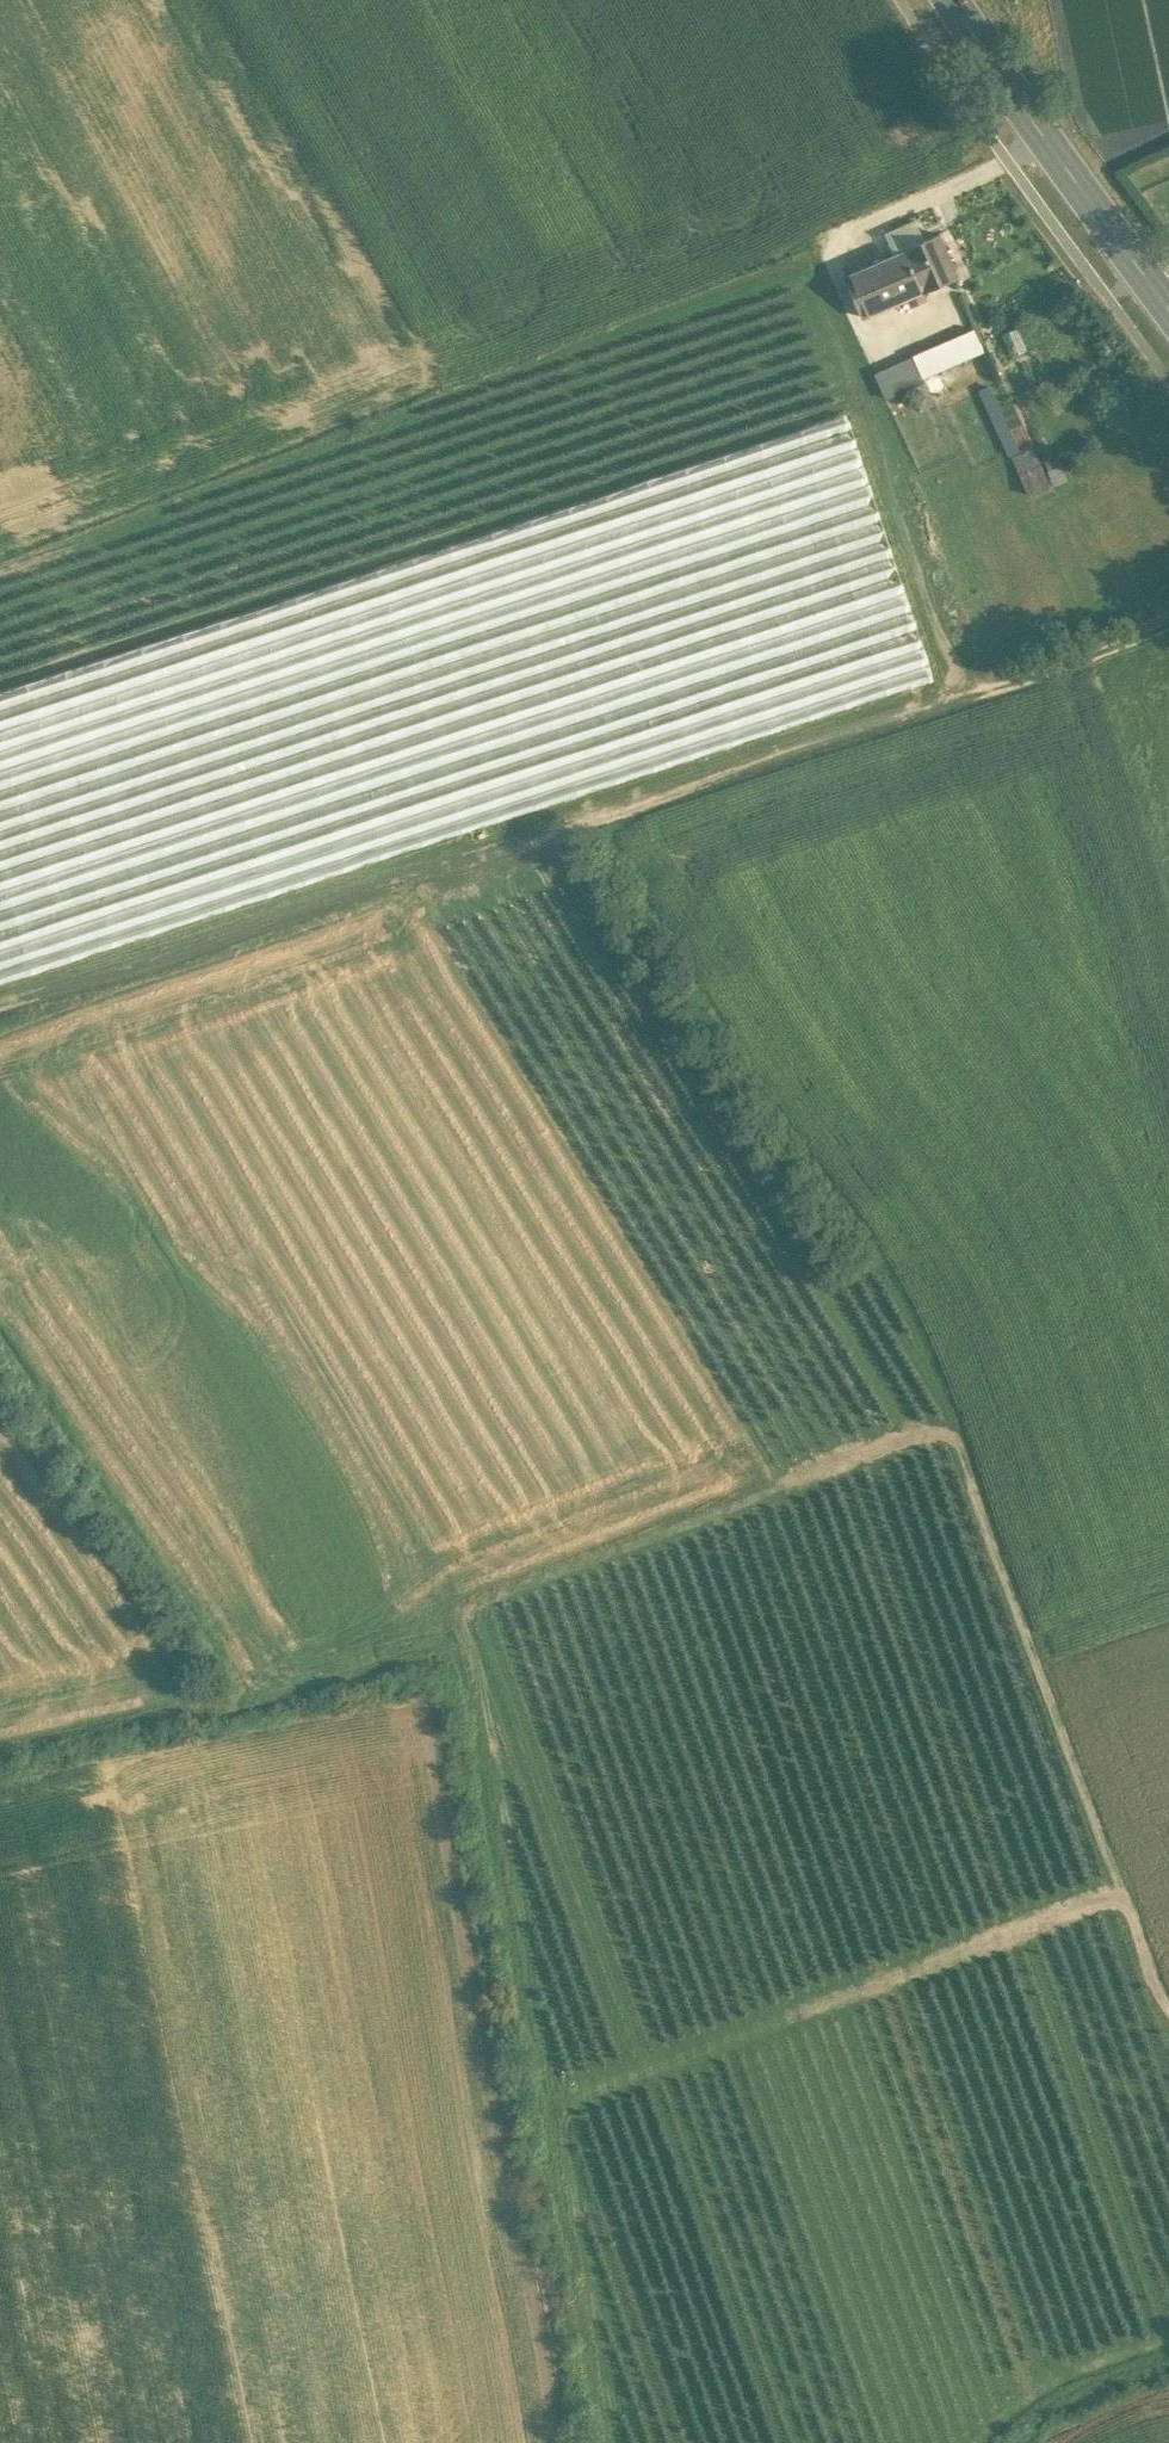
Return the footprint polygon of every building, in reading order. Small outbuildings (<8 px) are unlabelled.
[(892,249),(920,237),(912,219),(884,231),(892,249)] [(940,234),(903,249),(903,250),(846,275),(865,317),(922,292),(922,293),(959,277),(940,234)] [(974,328),(914,355),(924,377),(984,350),(974,328)] [(1027,495),(1065,478),(1040,421),(1030,425),(1037,441),(1009,453),(1027,495)]
